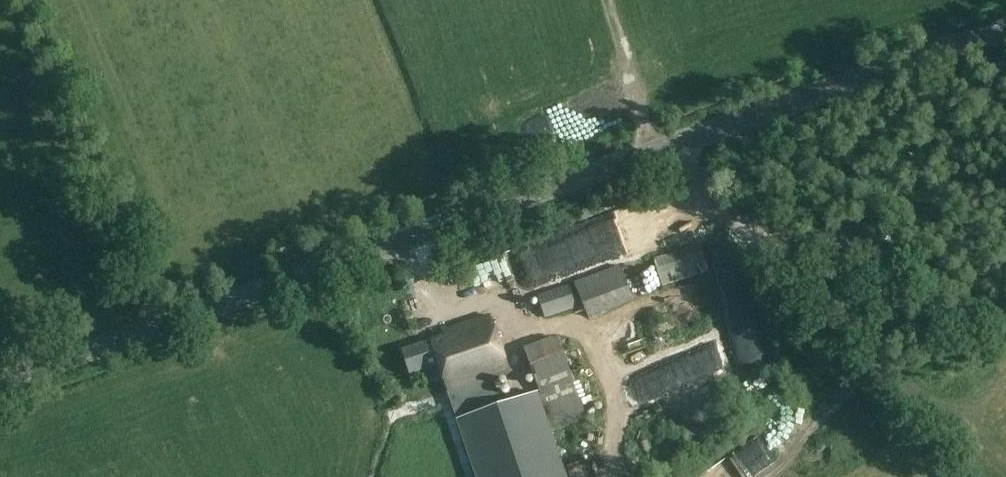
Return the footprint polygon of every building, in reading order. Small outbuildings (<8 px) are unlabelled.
[(663,286),(709,271),(699,243),(653,259),(663,286)] [(590,317),(633,300),(620,266),(576,282),(590,317)] [(576,309),(567,284),(536,294),(545,318),(576,309)] [(403,350),(411,375),(439,365),(458,420),(457,420),(476,476),(566,476),(538,393),(501,405),(493,379),(509,373),(490,316),(443,332),(445,336),(403,350)] [(573,379),(569,369),(557,337),(524,350),(555,430),(588,417),(573,379)]
